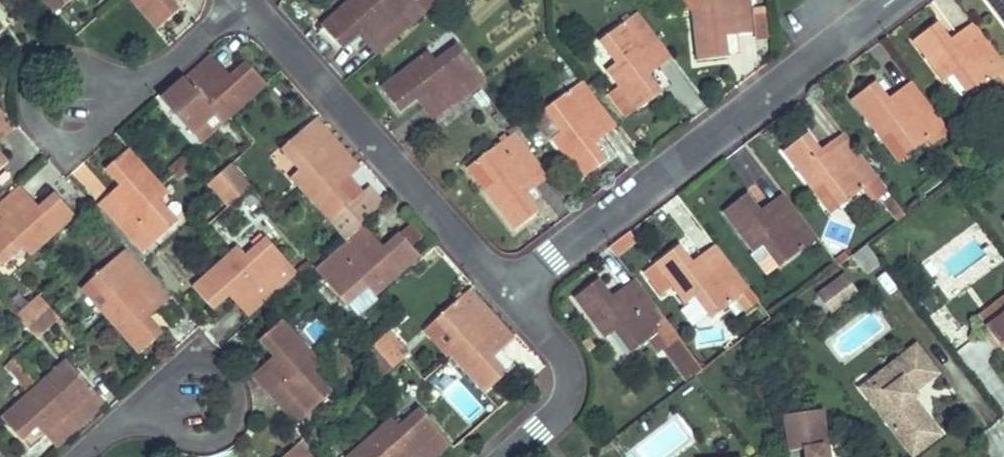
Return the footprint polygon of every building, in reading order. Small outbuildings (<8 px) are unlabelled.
[(45,4),(55,15),(66,5),(62,0),(49,0),(45,4)] [(157,30),(180,10),(171,0),(130,0),(157,30)] [(321,25),(341,48),(363,29),(381,50),(426,11),(416,0),(349,0),(321,25)] [(426,11),(438,1),(437,0),(416,0),(426,11)] [(725,36),(724,29),(736,27),(737,35),(754,33),(750,0),(683,0),(684,12),(691,11),(697,61),(728,57),(725,36)] [(760,37),(769,36),(765,0),(756,0),(760,37)] [(1003,21),(1003,0),(988,0),(1003,21)] [(600,40),(609,53),(615,48),(622,58),(616,62),(606,70),(619,87),(609,94),(626,117),(636,110),(637,111),(661,92),(648,75),(644,69),(667,52),(637,12),(600,40)] [(973,22),(950,39),(954,45),(977,28),(973,22)] [(1003,70),(1003,63),(977,28),(954,45),(950,39),(937,23),(913,41),(944,82),(954,74),(960,70),(967,79),(961,84),(970,96),(999,74),(1003,70)] [(724,29),(725,36),(737,35),(736,27),(724,29)] [(357,34),(376,55),(381,50),(363,29),(357,34)] [(458,45),(446,54),(450,60),(441,68),(428,51),(380,88),(399,112),(416,99),(422,95),(439,118),(486,82),(458,45)] [(609,53),(616,62),(622,58),(615,48),(609,53)] [(648,75),(672,58),(667,52),(644,69),(648,75)] [(446,54),(436,61),(441,68),(450,60),(446,54)] [(211,55),(205,60),(225,81),(230,76),(211,55)] [(162,99),(193,134),(204,123),(199,118),(208,110),(222,125),(266,85),(246,62),(230,76),(225,81),(205,60),(162,99)] [(954,74),(961,84),(967,79),(960,70),(954,74)] [(593,144),(604,136),(599,130),(612,121),(582,81),(545,109),(546,110),(536,118),(552,138),(551,139),(581,180),(606,161),(593,144)] [(911,81),(888,99),(892,105),(915,87),(911,81)] [(908,155),(945,127),(915,87),(892,105),(888,99),(875,82),(851,100),(882,141),(900,127),(907,137),(899,143),(908,155)] [(416,99),(433,122),(439,118),(422,95),(416,99)] [(199,118),(204,123),(193,134),(201,143),(222,125),(208,110),(199,118)] [(11,123),(0,111),(0,133),(11,123)] [(290,178),(297,185),(331,223),(353,202),(334,181),(356,161),(316,118),(282,149),(292,160),(298,155),(306,164),(300,169),(290,178)] [(599,130),(604,136),(616,127),(612,121),(599,130)] [(11,123),(0,133),(0,144),(16,129),(11,123)] [(900,127),(882,141),(898,163),(908,155),(899,143),(907,137),(900,127)] [(521,189),(544,171),(514,132),(467,168),(514,230),(539,212),(526,195),(521,189)] [(831,214),(878,178),(848,139),(825,156),(820,150),(808,133),(783,152),(831,214)] [(843,133),(820,150),(825,156),(848,139),(843,133)] [(170,194),(163,187),(130,149),(107,170),(121,186),(126,191),(105,210),(143,254),(178,223),(168,212),(162,217),(155,208),(160,203),(170,194)] [(9,164),(0,154),(0,172),(9,164)] [(292,160),(300,169),(306,164),(298,155),(292,160)] [(361,167),(356,161),(334,181),(353,202),(363,193),(349,178),(361,167)] [(231,164),(219,174),(230,186),(241,176),(231,164)] [(526,195),(549,177),(544,171),(521,189),(526,195)] [(208,185),(218,196),(230,186),(219,174),(208,185)] [(251,187),(241,176),(230,186),(240,197),(251,187)] [(100,205),(105,210),(126,191),(121,186),(100,205)] [(228,207),(240,197),(230,186),(218,196),(228,207)] [(20,187),(14,192),(33,214),(39,209),(20,187)] [(347,241),(359,231),(364,226),(361,222),(382,203),(369,188),(363,193),(353,202),(331,223),(347,241)] [(39,249),(75,218),(55,195),(39,209),(33,214),(14,192),(0,205),(0,265),(1,266),(12,256),(7,250),(16,242),(30,258),(39,249)] [(782,193),(759,210),(764,216),(787,199),(782,193)] [(780,267),(817,239),(787,199),(764,216),(759,210),(747,194),(722,212),(753,253),(763,245),(769,241),(776,250),(770,255),(780,267)] [(168,212),(160,203),(155,208),(162,217),(168,212)] [(364,226),(359,231),(378,252),(383,247),(364,226)] [(375,296),(382,290),(420,256),(399,233),(383,247),(378,252),(359,231),(347,241),(315,270),(346,305),(357,295),(352,289),(361,281),(375,296)] [(628,233),(613,244),(621,255),(636,243),(628,233)] [(237,247),(229,254),(192,287),(213,310),(228,296),(234,291),(253,312),(297,273),(266,238),(254,248),(260,254),(251,262),(245,256),(237,247)] [(763,245),(770,255),(776,250),(769,241),(763,245)] [(12,256),(21,248),(16,242),(7,250),(12,256)] [(712,318),(749,290),(719,251),(696,268),(692,262),(679,245),(643,273),(661,297),(673,288),(685,304),(696,297),(701,292),(709,302),(703,306),(712,318)] [(715,245),(692,262),(696,268),(719,251),(715,245)] [(865,273),(880,262),(866,245),(852,255),(865,273)] [(254,248),(245,256),(251,262),(260,254),(254,248)] [(100,310),(106,317),(139,355),(162,334),(143,313),(165,294),(126,250),(91,281),(101,292),(107,287),(115,296),(100,310)] [(856,293),(844,277),(819,296),(831,312),(856,293)] [(634,279),(611,296),(616,302),(638,285),(634,279)] [(668,347),(679,338),(638,285),(616,302),(611,296),(598,280),(574,298),(605,339),(615,331),(621,327),(628,336),(622,341),(632,353),(647,341),(657,354),(664,350),(668,347)] [(107,287),(101,292),(91,281),(81,289),(100,310),(115,296),(107,287)] [(378,300),(375,296),(361,281),(352,289),(357,295),(346,305),(358,318),(378,300)] [(425,329),(450,356),(484,394),(507,373),(487,352),(509,333),(469,289),(425,329)] [(248,317),(253,312),(234,291),(228,296),(248,317)] [(696,297),(703,306),(709,302),(701,292),(696,297)] [(170,299),(165,294),(143,313),(148,318),(170,299)] [(40,295),(29,306),(39,317),(50,307),(40,295)] [(1003,314),(1003,298),(978,318),(986,328),(1003,314)] [(17,316),(27,327),(39,317),(29,306),(17,316)] [(60,318),(50,307),(39,317),(49,328),(60,318)] [(986,328),(1003,351),(1003,314),(986,328)] [(37,338),(49,328),(39,317),(27,327),(37,338)] [(322,364),(316,357),(282,320),(259,340),(274,356),(279,361),(257,381),(296,425),(331,394),(321,382),(315,387),(307,378),(313,373),(322,364)] [(615,331),(622,341),(628,336),(621,327),(615,331)] [(514,338),(509,333),(487,352),(492,357),(514,338)] [(384,335),(373,345),(383,357),(394,347),(384,335)] [(668,347),(691,378),(702,370),(679,338),(668,347)] [(361,356),(371,367),(383,357),(373,345),(361,356)] [(916,345),(871,380),(880,391),(869,400),(913,456),(940,434),(912,398),(911,397),(912,392),(913,391),(937,373),(916,345)] [(404,358),(394,347),(383,357),(393,368),(404,358)] [(691,378),(668,347),(664,350),(687,381),(691,378)] [(252,375),(257,381),(279,361),(274,356),(252,375)] [(382,378),(393,368),(383,357),(371,367),(382,378)] [(69,385),(63,379),(75,369),(66,360),(46,378),(60,393),(69,385)] [(106,404),(75,369),(63,379),(69,385),(60,393),(46,378),(1,418),(21,441),(43,422),(62,443),(106,404)] [(321,382),(313,373),(307,378),(315,387),(321,382)] [(252,397),(264,400),(269,395),(252,377),(247,382),(252,397)] [(860,388),(869,400),(880,391),(871,380),(860,388)] [(269,395),(264,400),(270,406),(274,402),(269,395)] [(383,424),(347,456),(436,456),(451,444),(419,409),(408,419),(413,425),(404,433),(399,427),(391,418),(383,424)] [(822,446),(828,445),(823,410),(784,415),(789,451),(805,449),(806,456),(824,456),(822,446)] [(408,419),(399,427),(404,433),(413,425),(408,419)] [(56,448),(62,443),(43,422),(37,427),(56,448)] [(299,442),(282,456),(312,456),(299,442)]
